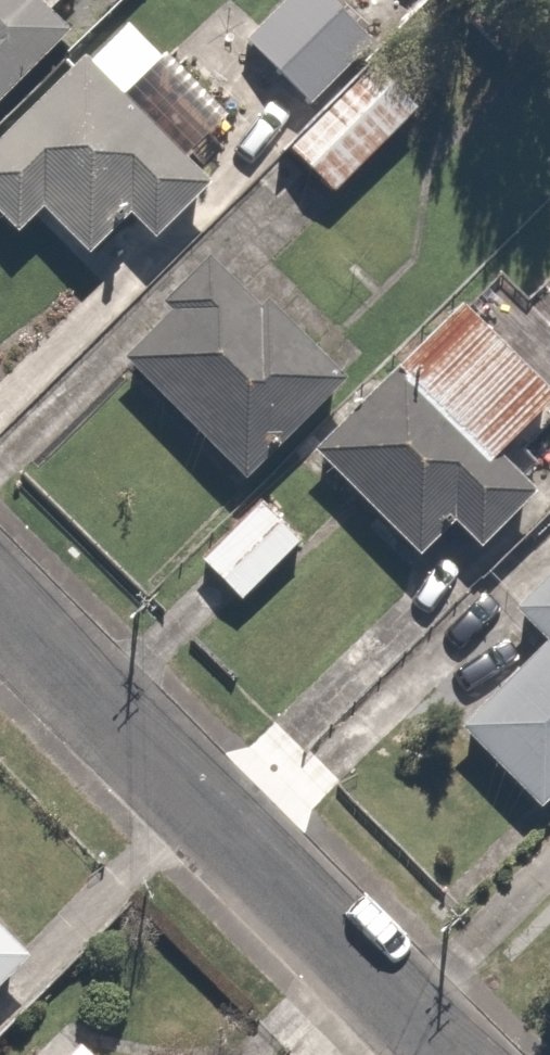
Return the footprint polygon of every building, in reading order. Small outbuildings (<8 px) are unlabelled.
[(35,0),(0,0),(0,117),(76,41),(35,0)] [(237,42),(298,104),(358,45),(314,0),(279,0),(237,42)] [(357,59),(276,143),(324,191),(406,106),(357,59)] [(216,191),(93,64),(0,154),(0,216),(24,241),(49,217),(94,263),(139,220),(161,243),(216,191)] [(255,488),(360,387),(277,302),(266,313),(216,263),(171,307),(182,318),(135,364),(255,488)] [(405,368),(318,455),(425,562),(460,527),(486,554),(539,501),(405,368)] [(250,494),(184,565),(226,605),(293,534),(250,494)] [(522,614),(549,643),(549,587),(522,614)] [(466,731),(547,814),(549,811),(549,650),(466,731)] [(0,933),(0,980),(23,955),(0,933)] [(78,1025),(47,1054),(107,1054),(78,1025)]
